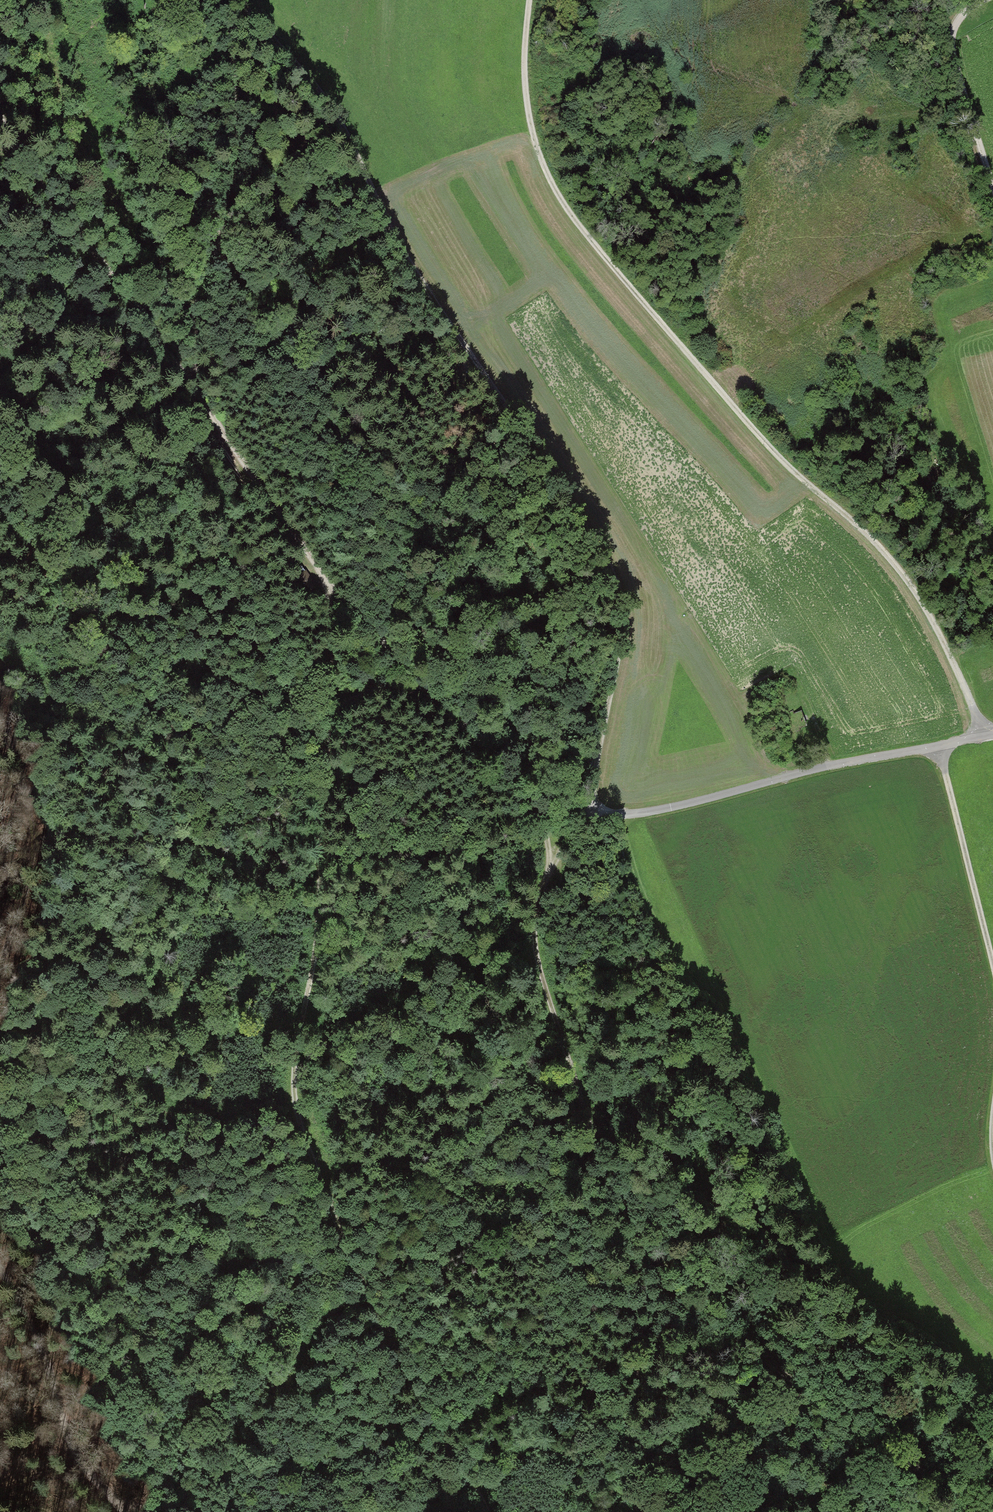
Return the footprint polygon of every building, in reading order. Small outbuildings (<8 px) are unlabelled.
[(317,587),(305,571),(296,578),(308,594),(317,587)] [(799,727),(806,724),(801,711),(794,714),(793,711),(789,713),(796,731),(800,730),(799,727)]
